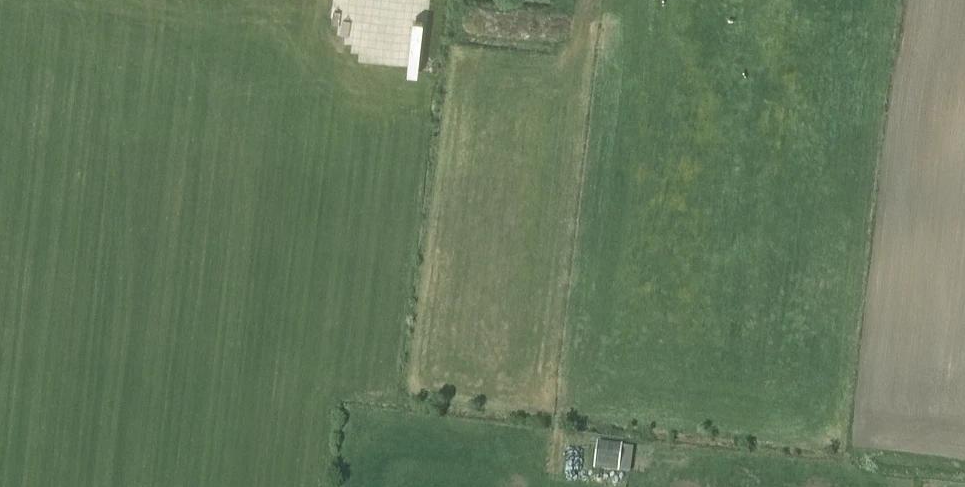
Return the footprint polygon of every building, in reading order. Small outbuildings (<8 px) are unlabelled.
[(617,474),(621,446),(597,443),(593,471),(617,474)]
